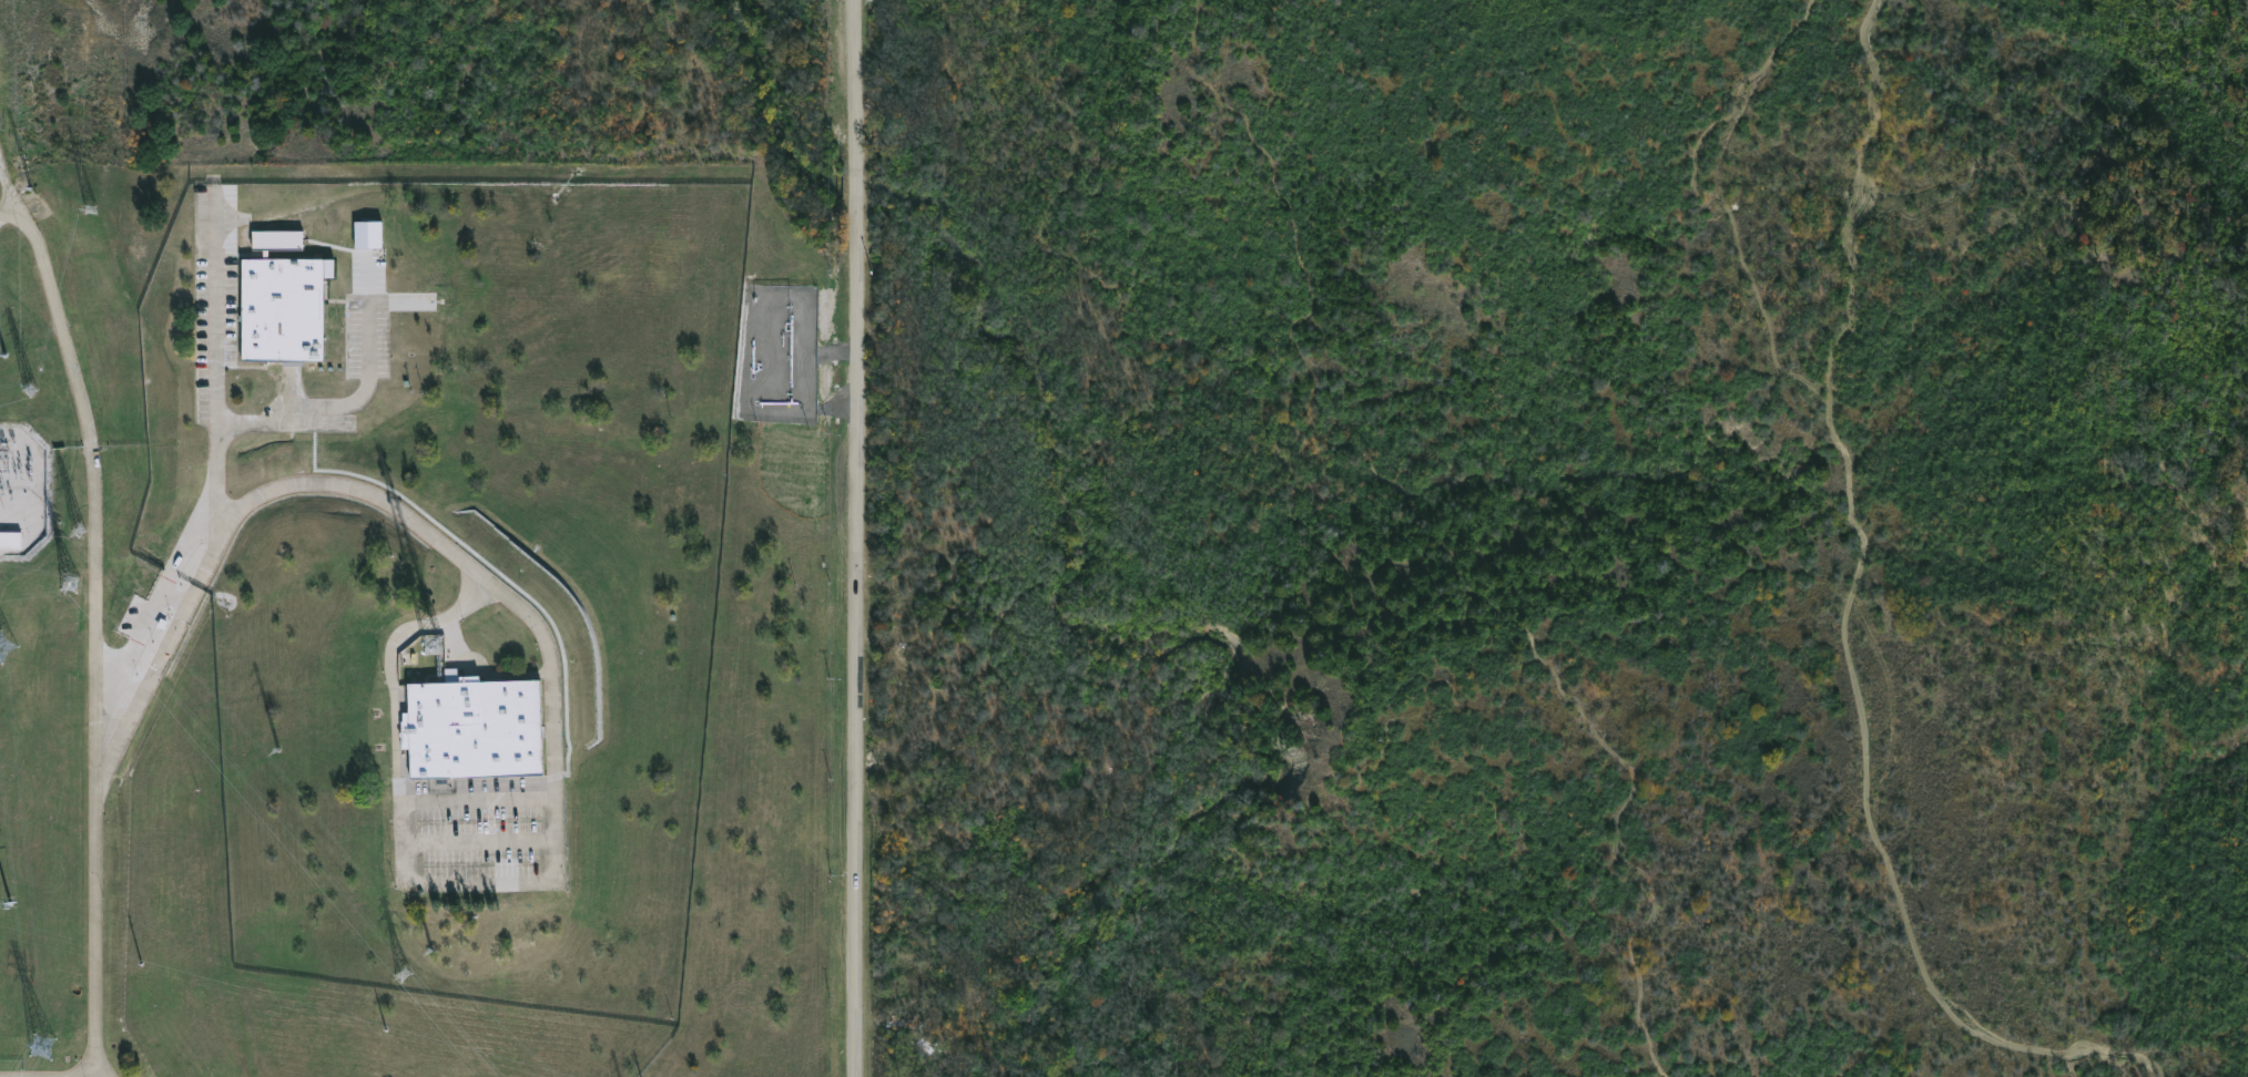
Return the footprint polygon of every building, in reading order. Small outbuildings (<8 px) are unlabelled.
[(254,232),(254,251),(305,251),(305,232),(254,232)] [(244,259),(243,362),(325,363),(325,279),(336,279),(336,260),(244,259)] [(23,550),(23,533),(0,533),(0,550),(23,550)] [(408,684),(410,780),(546,777),(544,681),(408,684)] [(519,865),(504,865),(504,880),(520,879),(519,865)]
